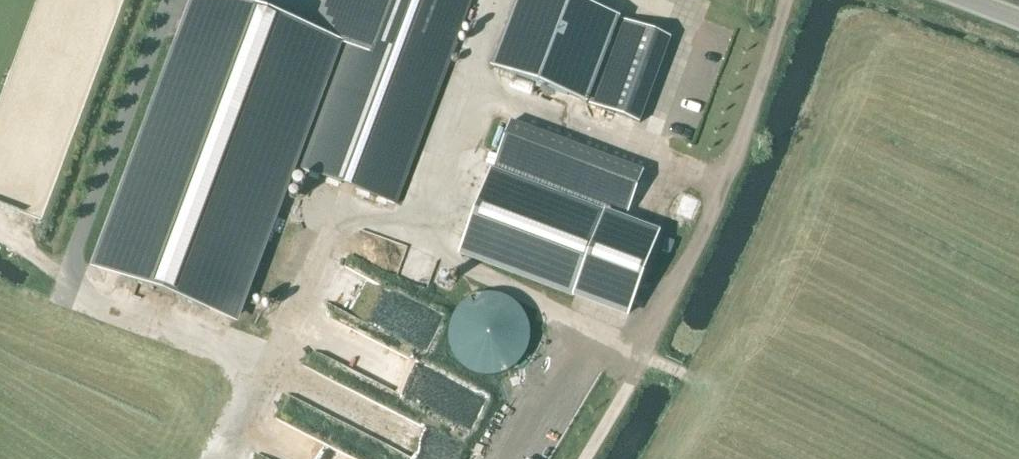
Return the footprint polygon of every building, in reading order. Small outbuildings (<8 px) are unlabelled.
[(317,36),(221,0),(198,0),(98,268),(98,269),(233,320),(331,57),(337,42),(348,47),(342,61),(301,170),(395,205),(472,0),(330,0),(317,36)] [(565,0),(517,0),(491,69),(590,105),(621,21),(565,0)] [(639,124),(671,39),(621,21),(590,105),(639,124)] [(494,168),(627,218),(644,173),(511,123),(494,168)] [(462,253),(630,316),(660,237),(492,173),(462,253)] [(488,378),(493,377),(498,377),(503,375),(507,372),(511,369),(515,366),(518,362),(521,358),(524,353),(525,348),(526,343),(527,338),(526,333),(526,328),(524,323),(522,318),(519,314),(516,310),(512,307),(508,304),(504,301),(499,299),(494,298),(488,297),(482,297),(476,299),(470,301),(466,303),(461,306),(458,309),(454,313),(451,318),(449,322),(446,332),(446,342),(448,352),(453,361),(460,369),(469,374),(479,378),(483,378),(488,378)]
